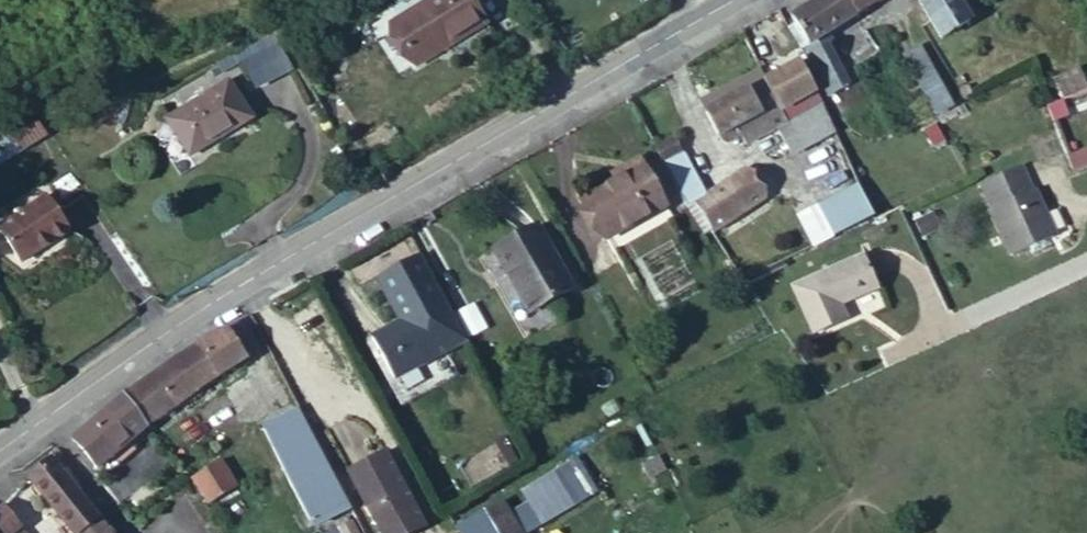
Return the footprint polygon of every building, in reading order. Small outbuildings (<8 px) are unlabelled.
[(415,63),(486,22),(472,0),(422,0),(390,18),(415,63)] [(842,0),(813,0),(789,15),(793,21),(806,43),(818,36),(852,16),(842,0)] [(852,16),(855,14),(878,0),(842,0),(852,16)] [(928,19),(939,38),(970,20),(957,0),(916,0),(928,19)] [(793,21),(786,25),(798,48),(806,43),(793,21)] [(277,36),(240,53),(255,84),(291,67),(277,36)] [(806,43),(798,48),(822,88),(842,76),(818,36),(806,43)] [(925,58),(908,66),(934,110),(948,102),(933,78),(935,77),(925,58)] [(798,60),(762,79),(784,121),(820,102),(798,60)] [(1086,88),(1086,84),(1078,63),(1054,74),(1063,98),(1086,88)] [(762,79),(757,68),(698,98),(717,135),(736,126),(739,132),(744,142),(784,121),(762,79)] [(164,116),(186,155),(250,119),(228,80),(164,116)] [(1063,98),(1046,104),(1051,119),(1069,112),(1063,98)] [(736,126),(717,135),(721,141),(739,132),(736,126)] [(46,143),(38,129),(19,140),(28,154),(46,143)] [(707,227),(710,231),(764,198),(747,172),(733,182),(729,177),(704,192),(672,134),(655,144),(686,204),(692,200),(707,227)] [(0,150),(0,169),(28,154),(19,140),(0,150)] [(1086,165),(1086,146),(1064,154),(1071,171),(1086,165)] [(1027,156),(988,173),(997,195),(1037,177),(1027,156)] [(581,197),(605,237),(663,204),(636,158),(607,174),(611,180),(581,197)] [(744,167),(729,177),(733,182),(747,172),(744,167)] [(995,195),(1022,257),(1039,250),(1049,246),(1066,239),(1039,176),(1037,177),(997,195),(995,195)] [(832,237),(872,217),(858,187),(820,205),(832,237)] [(3,238),(27,274),(73,240),(49,206),(3,238)] [(498,245),(537,311),(578,286),(539,221),(498,245)] [(1039,250),(1041,256),(1052,252),(1049,246),(1039,250)] [(789,289),(812,337),(843,322),(836,308),(873,290),(857,256),(789,289)] [(375,339),(397,381),(452,350),(429,309),(375,339)] [(242,357),(224,328),(197,343),(174,357),(123,388),(121,391),(147,424),(192,387),(242,357)] [(77,430),(71,436),(96,467),(147,424),(121,391),(77,430)] [(262,428),(309,521),(344,504),(295,411),(262,428)] [(497,443),(457,461),(463,475),(504,458),(497,443)] [(191,473),(206,500),(236,483),(220,456),(191,473)] [(97,516),(51,457),(27,477),(71,532),(76,532),(97,516)] [(384,532),(403,532),(422,523),(386,457),(353,475),(384,532)] [(554,479),(520,497),(538,531),(572,512),(554,479)] [(1,502),(0,504),(0,532),(23,532),(1,502)] [(461,526),(465,532),(488,532),(496,528),(498,532),(519,532),(503,504),(461,526)] [(346,511),(332,518),(339,532),(358,532),(346,511)] [(97,516),(76,532),(110,532),(97,516)]
